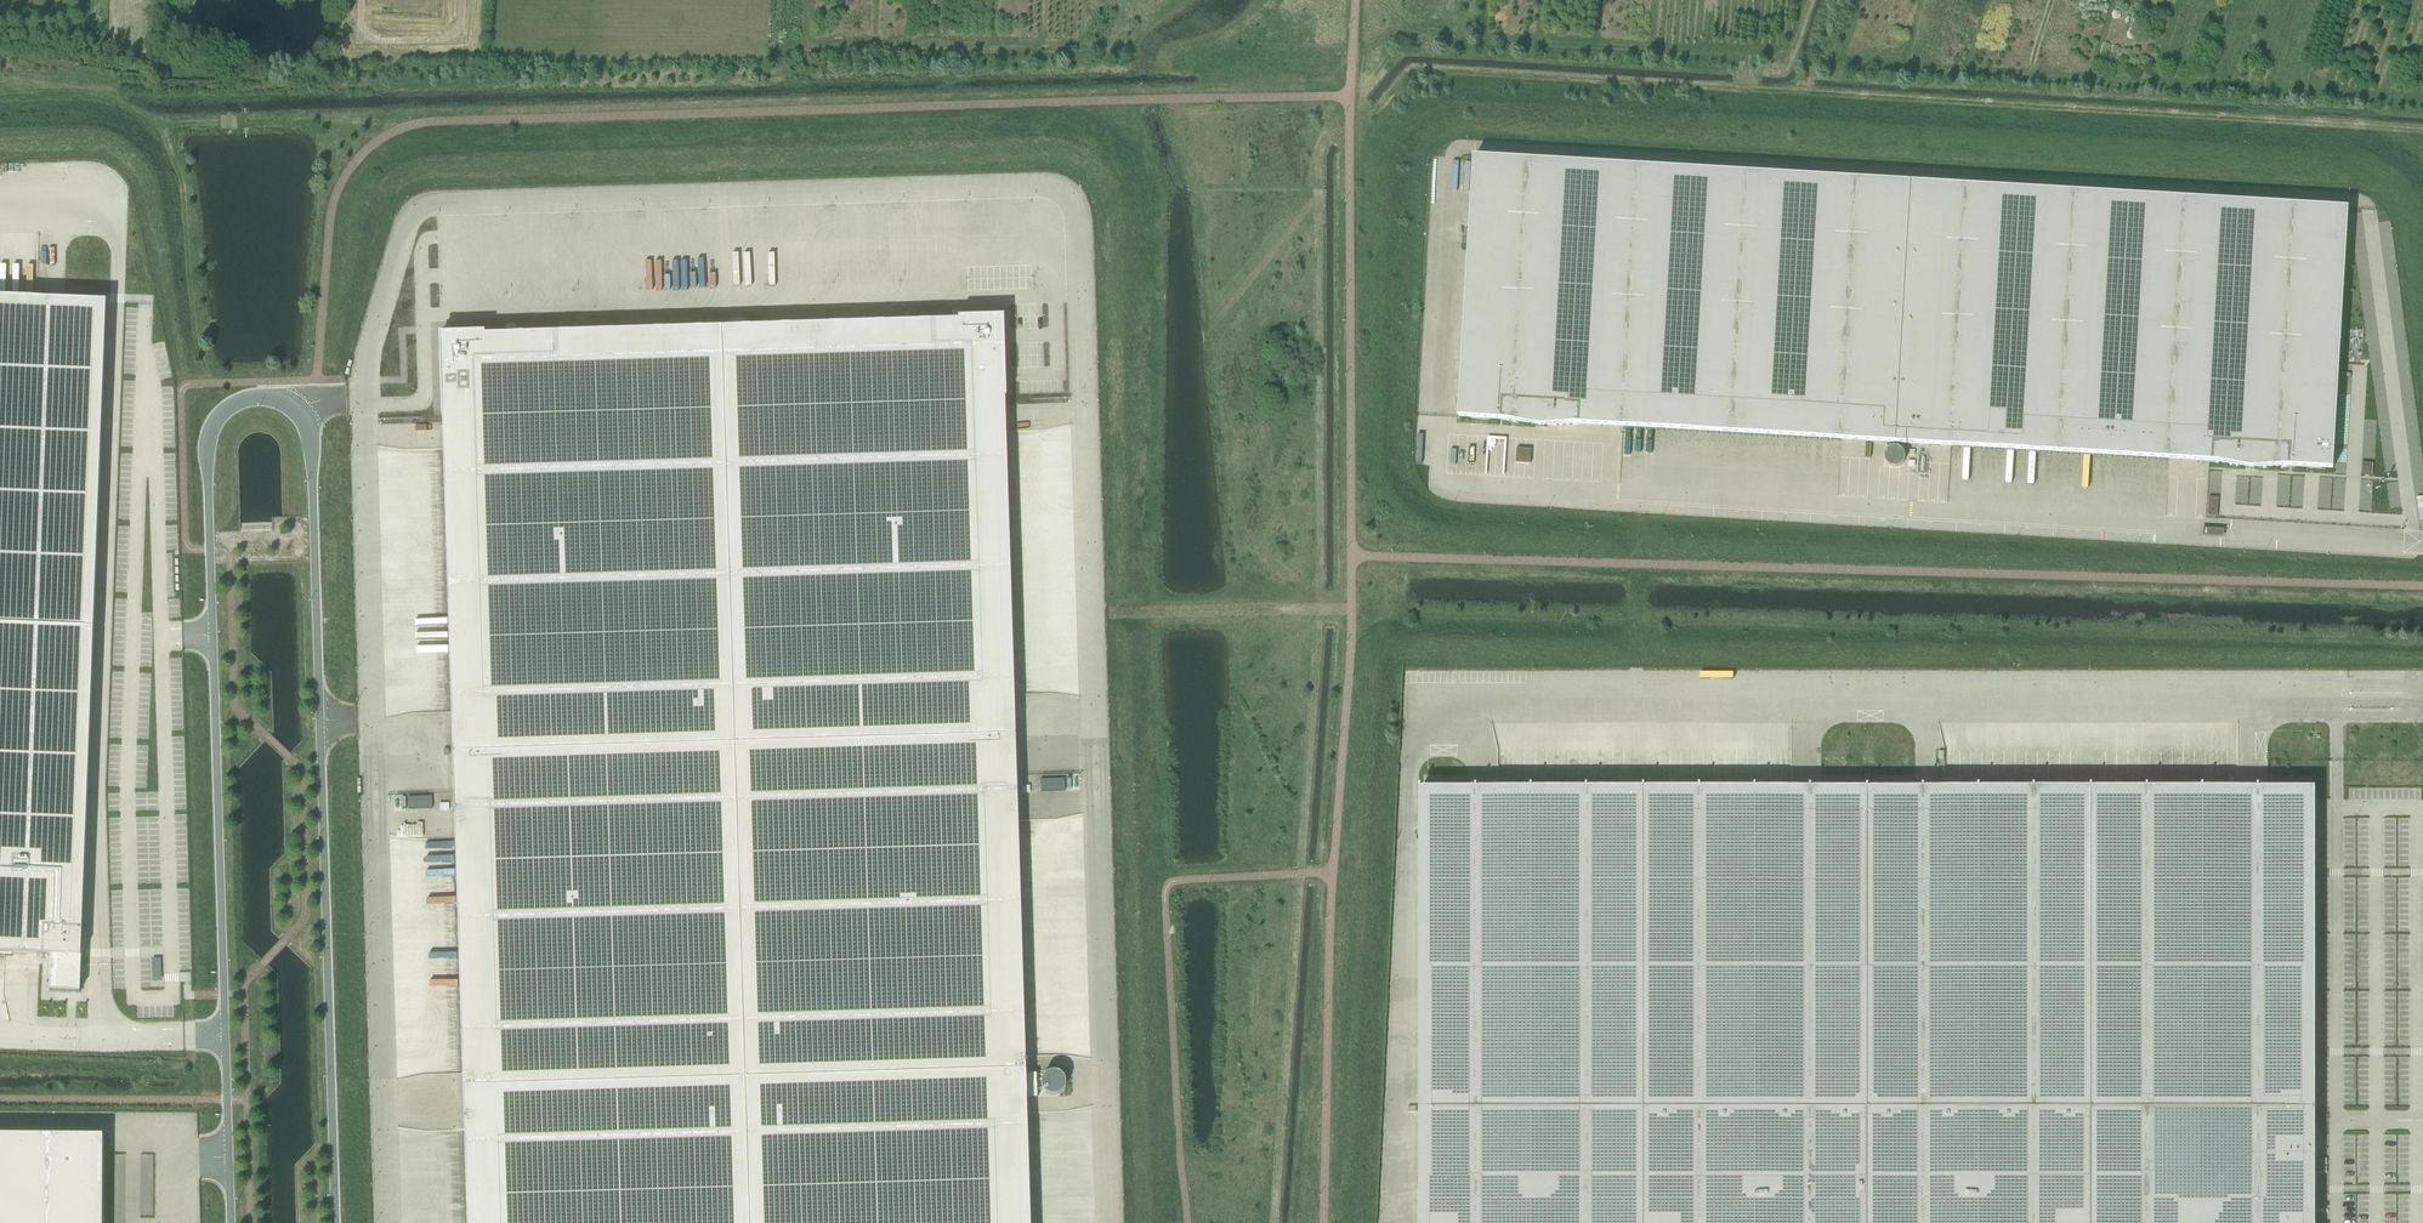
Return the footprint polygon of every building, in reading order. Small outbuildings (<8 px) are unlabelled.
[(1545,429),(1546,426),(1554,426),(1577,425),(2216,463),(2238,467),(2246,468),(2246,470),(2255,471),(2255,468),(2263,468),(2286,467),(2333,469),(2339,365),(2349,209),(1864,180),(1474,156),(1459,418),(1506,421),(1529,425),(1537,426),(1537,428),(1545,429)] [(961,224),(962,208),(944,208),(944,215),(955,216),(954,223),(961,224)] [(80,988),(107,298),(0,294),(0,950),(51,951),(50,987),(80,988)] [(463,1088),(467,1222),(1030,1222),(1025,1071),(1015,737),(1002,321),(439,337),(452,755),(463,1088)] [(1543,472),(1544,458),(1529,457),(1528,471),(1543,472)] [(2204,528),(2203,536),(2223,538),(2223,529),(2204,528)] [(1045,635),(1044,604),(1036,604),(1038,635),(1045,635)] [(1042,779),(1042,791),(1066,790),(1065,778),(1042,779)] [(2315,1110),(2315,802),(2313,802),(2313,791),(2268,791),(2268,789),(1915,789),(1915,791),(1821,791),(1821,789),(1469,789),(1469,791),(1423,791),(1423,802),(1421,802),(1421,1222),(2315,1222),(2315,1110)] [(408,796),(409,808),(433,807),(433,796),(408,796)] [(151,979),(162,980),(163,959),(153,958),(151,979)] [(106,1137),(0,1136),(0,1222),(105,1222),(106,1137)]
